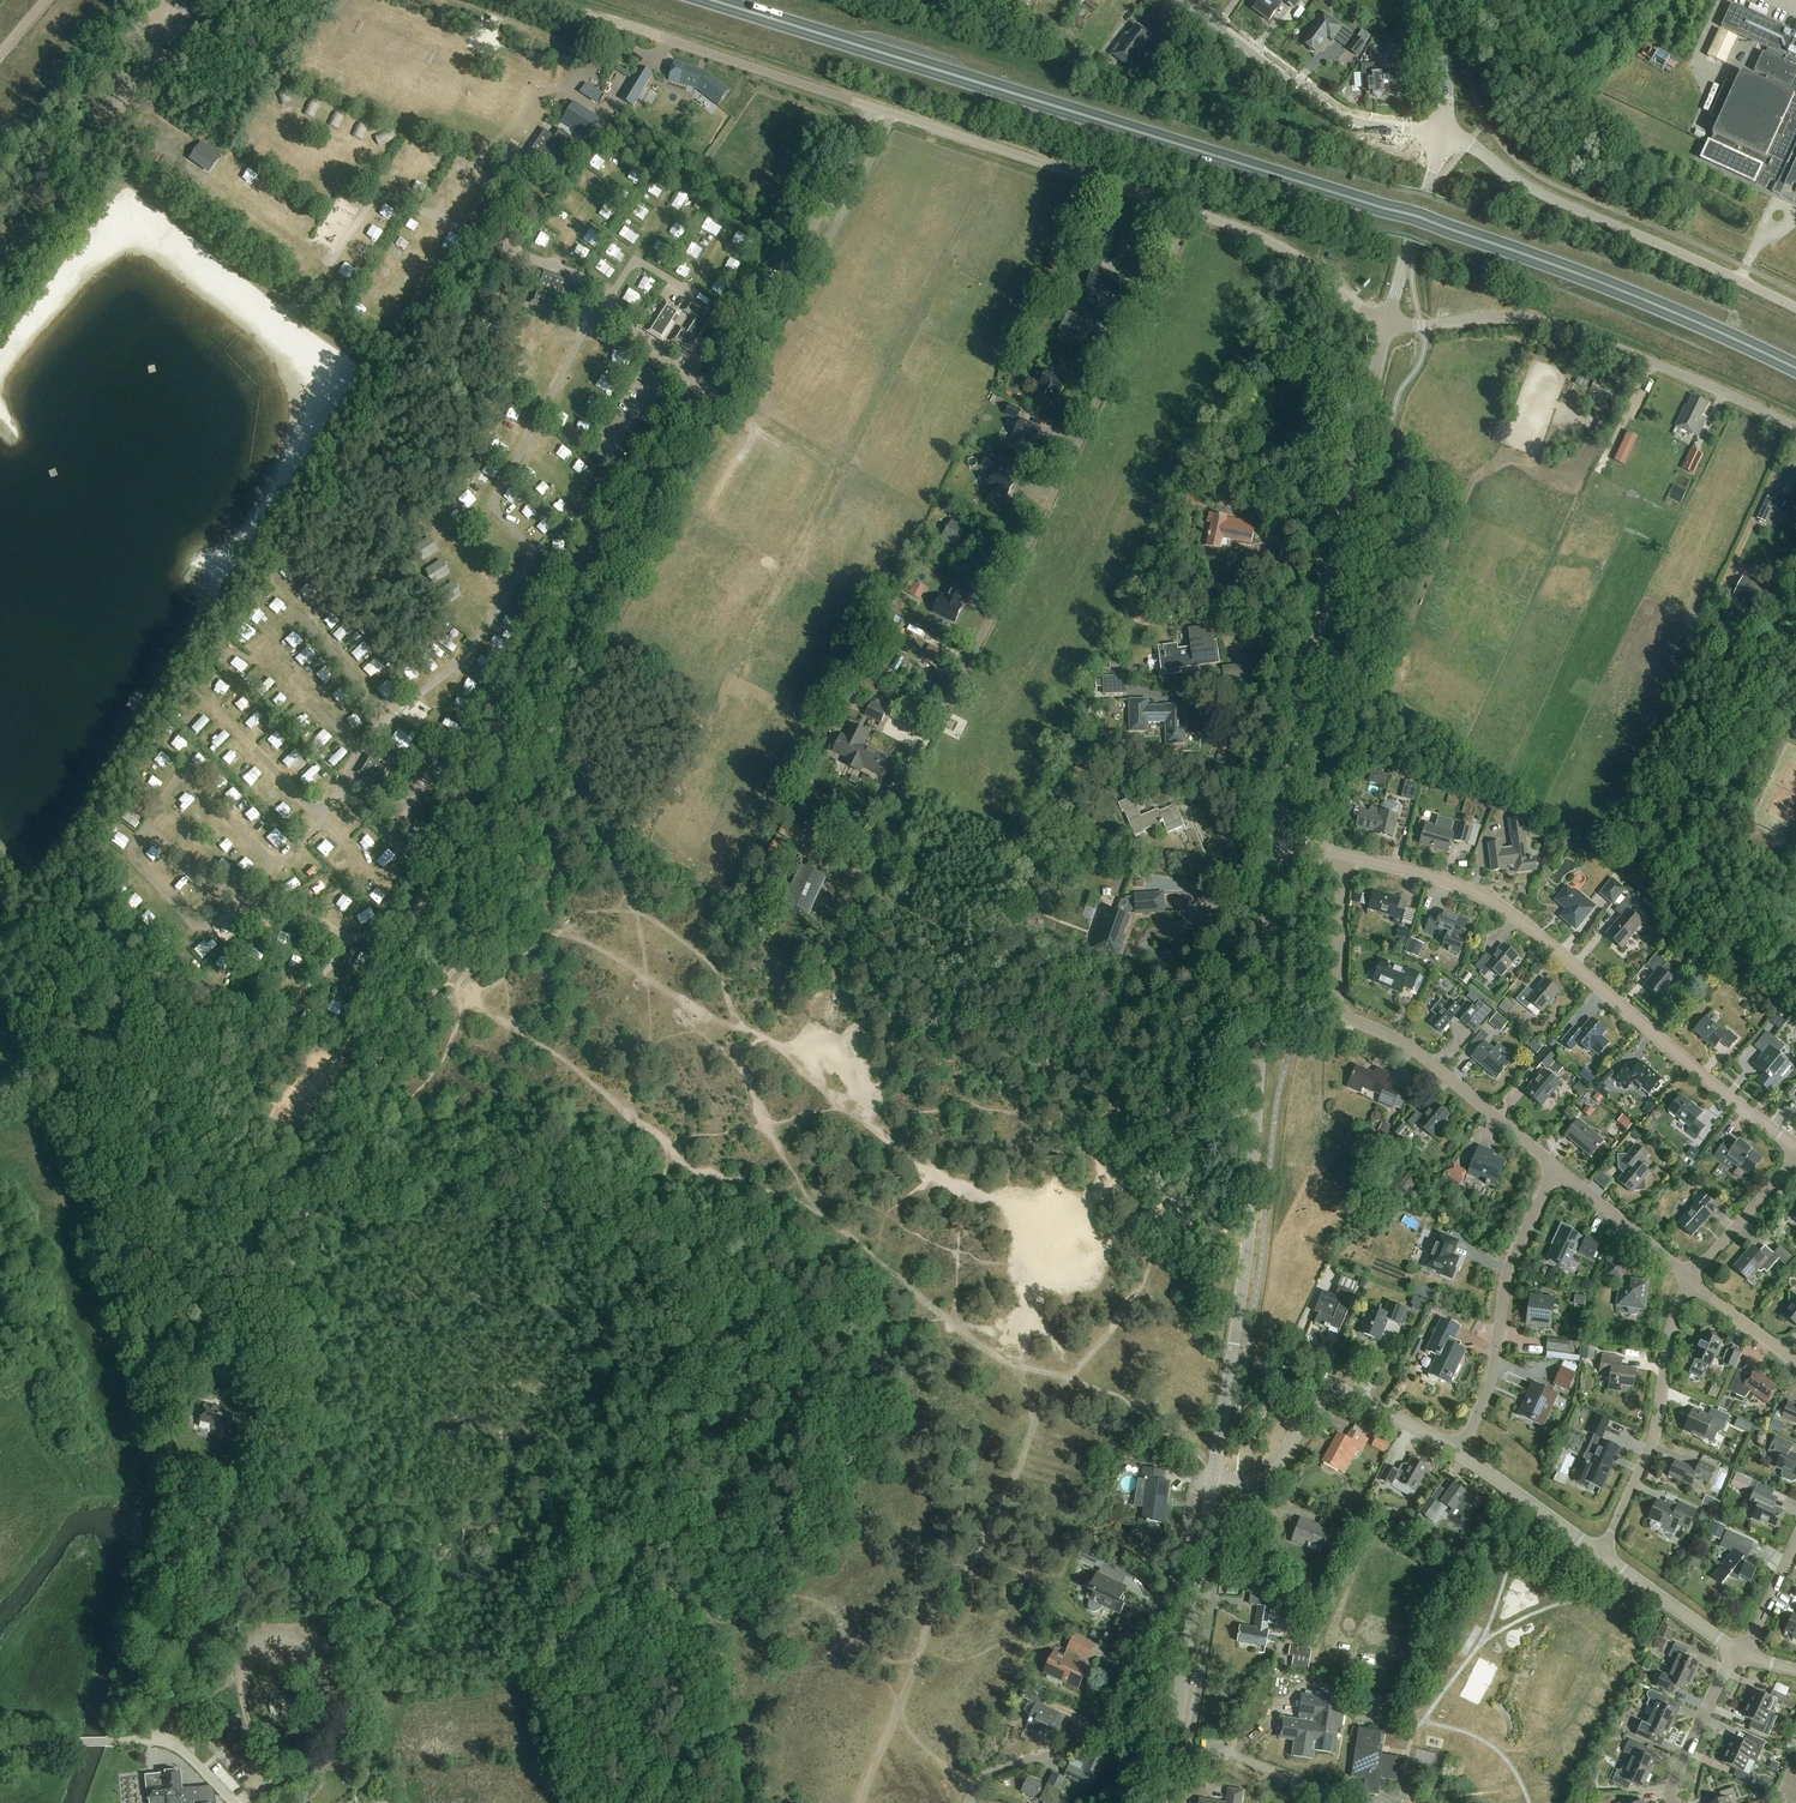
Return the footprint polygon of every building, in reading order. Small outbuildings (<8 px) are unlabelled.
[(1276,0),(1249,0),(1256,5),(1253,9),(1269,21),(1281,4),(1276,0)] [(1283,1),(1294,9),(1301,0),(1284,0),(1283,1)] [(1731,5),(1720,28),(1767,49),(1765,54),(1762,53),(1754,72),(1766,78),(1764,83),(1740,72),(1734,86),(1725,82),(1709,116),(1718,120),(1712,134),(1713,135),(1710,143),(1708,142),(1700,159),(1766,190),(1770,181),(1791,191),(1793,187),(1795,188),(1795,34),(1731,5)] [(1313,52),(1314,52),(1315,53),(1327,37),(1332,41),(1342,27),(1323,13),(1308,32),(1310,33),(1302,43),(1309,48),(1309,50),(1310,51),(1311,52),(1312,52),(1313,52)] [(1132,69),(1152,44),(1148,41),(1151,37),(1136,26),(1128,36),(1125,33),(1110,52),(1132,69)] [(1719,30),(1707,56),(1724,64),(1737,38),(1719,30)] [(1366,45),(1356,37),(1346,50),(1357,58),(1366,45)] [(1369,51),(1369,60),(1378,60),(1377,51),(1369,51)] [(1661,52),(1657,58),(1670,65),(1674,59),(1661,52)] [(627,88),(639,64),(625,57),(613,81),(627,88)] [(675,61),(668,80),(676,83),(686,86),(688,81),(698,84),(699,87),(718,102),(720,103),(730,90),(727,88),(707,72),(704,71),(703,74),(698,72),(699,70),(687,65),(675,61)] [(1372,65),(1361,65),(1362,75),(1367,79),(1363,85),(1363,90),(1367,94),(1372,94),(1372,96),(1374,96),(1378,98),(1381,95),(1383,95),(1382,74),(1372,75),(1372,65)] [(640,66),(620,100),(633,107),(638,98),(636,97),(639,91),(641,93),(653,74),(640,66)] [(561,121),(587,138),(599,120),(573,103),(561,121)] [(574,140),(557,129),(537,159),(553,170),(574,140)] [(197,146),(184,165),(205,180),(218,161),(197,146)] [(1091,286),(1117,297),(1124,280),(1098,270),(1091,286)] [(558,314),(570,282),(543,272),(531,304),(558,314)] [(633,297),(628,305),(637,311),(642,302),(633,297)] [(692,354),(716,317),(691,301),(684,312),(698,321),(690,334),(681,329),(674,340),(685,347),(684,349),(692,354)] [(497,303),(495,311),(505,314),(508,307),(497,303)] [(648,332),(663,341),(681,313),(666,304),(648,332)] [(1083,321),(1068,313),(1059,331),(1080,341),(1090,321),(1084,318),(1083,321)] [(491,323),(487,331),(497,336),(501,329),(491,323)] [(482,340),(478,348),(487,353),(491,346),(482,340)] [(613,349),(615,361),(622,360),(622,362),(633,360),(631,347),(613,349)] [(1040,386),(1045,389),(1041,398),(1049,402),(1054,393),(1059,396),(1067,381),(1048,371),(1040,386)] [(604,373),(597,385),(613,394),(620,383),(604,373)] [(1575,385),(1585,390),(1591,377),(1581,373),(1575,385)] [(1590,389),(1608,398),(1614,387),(1596,378),(1590,389)] [(1708,404),(1692,396),(1687,407),(1685,406),(1675,426),(1698,437),(1707,418),(1702,416),(1708,404)] [(1295,415),(1301,406),(1296,403),(1291,412),(1295,415)] [(1020,413),(1013,409),(1009,407),(1004,416),(1015,422),(1017,417),(1020,413)] [(578,428),(588,433),(593,424),(583,418),(578,428)] [(1014,437),(1019,439),(1015,448),(1024,452),(1028,444),(1033,446),(1041,431),(1022,422),(1014,437)] [(1595,432),(1604,436),(1608,426),(1600,422),(1595,432)] [(1627,462),(1638,437),(1627,432),(1616,457),(1627,462)] [(601,442),(594,439),(588,452),(595,455),(601,442)] [(1703,455),(1691,450),(1683,467),(1694,472),(1703,455)] [(981,466),(992,471),(997,462),(986,456),(981,466)] [(1792,478),(1790,477),(1773,500),(1766,497),(1764,501),(1773,505),(1772,508),(1785,516),(1795,501),(1795,473),(1792,478)] [(993,493),(988,502),(997,506),(1001,497),(1007,500),(1014,485),(995,475),(987,490),(993,493)] [(1193,507),(1195,498),(1193,498),(1186,497),(1185,506),(1188,506),(1193,507)] [(1764,501),(1756,519),(1765,523),(1772,508),(1773,505),(1764,501)] [(1228,518),(1209,514),(1207,523),(1211,524),(1206,547),(1220,550),(1222,539),(1251,545),(1256,525),(1227,519),(1228,518)] [(945,535),(942,541),(955,548),(958,542),(966,529),(953,521),(945,535)] [(414,548),(424,562),(441,549),(431,535),(414,548)] [(426,569),(434,584),(452,574),(443,559),(426,569)] [(1742,575),(1733,593),(1753,604),(1763,587),(1742,575)] [(440,588),(447,604),(463,597),(457,581),(440,588)] [(907,587),(913,590),(911,596),(920,600),(926,589),(910,581),(907,587)] [(940,597),(933,611),(955,622),(960,611),(962,608),(957,605),(963,592),(953,587),(946,600),(940,597)] [(1744,617),(1748,611),(1741,607),(1738,614),(1744,617)] [(1143,610),(1137,609),(1136,617),(1135,621),(1140,622),(1143,610)] [(459,614),(455,620),(471,631),(475,625),(459,614)] [(519,630),(523,623),(508,615),(505,622),(519,630)] [(342,641),(348,632),(340,627),(334,636),(342,641)] [(1158,647),(1162,676),(1179,674),(1178,669),(1219,664),(1217,643),(1214,643),(1213,628),(1190,631),(1192,649),(1178,651),(1178,645),(1163,647),(1158,647)] [(286,650),(300,637),(295,631),(280,644),(286,650)] [(497,635),(493,641),(508,651),(512,645),(497,635)] [(302,665),(315,652),(309,646),(296,660),(302,665)] [(944,655),(931,647),(928,652),(931,654),(926,662),(933,667),(936,662),(939,664),(944,655)] [(483,655),(479,661),(492,669),(496,663),(483,655)] [(366,668),(371,674),(382,664),(376,658),(366,668)] [(245,676),(252,666),(242,659),(235,669),(245,676)] [(1255,681),(1253,667),(1224,671),(1225,684),(1255,681)] [(314,678),(318,685),(334,676),(329,669),(314,678)] [(381,681),(388,675),(383,670),(376,676),(381,681)] [(206,682),(211,688),(223,679),(218,672),(206,682)] [(483,693),(488,686),(471,676),(466,684),(483,693)] [(266,693),(277,682),(272,677),(260,687),(266,693)] [(1096,680),(1096,688),(1103,687),(1103,695),(1127,694),(1126,677),(1102,678),(1102,680),(1096,680)] [(348,683),(330,697),(334,703),(353,690),(348,683)] [(240,690),(226,704),(232,710),(246,695),(240,690)] [(287,693),(277,704),(286,712),(296,702),(287,693)] [(470,712),(473,704),(459,698),(455,706),(470,712)] [(1148,707),(1148,701),(1130,701),(1130,732),(1148,732),(1148,723),(1166,723),(1166,744),(1184,744),(1184,706),(1166,706),(1166,707),(1148,707)] [(865,716),(881,724),(888,711),(872,702),(865,716)] [(257,710),(246,723),(252,729),(264,716),(257,710)] [(204,714),(193,728),(199,733),(211,720),(204,714)] [(297,725),(302,731),(315,721),(310,714),(297,725)] [(464,737),(469,730),(447,718),(443,725),(464,737)] [(860,774),(862,770),(863,768),(875,774),(885,756),(863,744),(864,742),(869,732),(852,723),(846,736),(841,733),(832,752),(845,758),(842,765),(860,774)] [(218,748),(231,735),(226,729),(212,742),(218,748)] [(279,729),(265,744),(271,749),(285,735),(279,729)] [(316,742),(321,748),(332,738),(326,732),(316,742)] [(243,747),(231,759),(237,764),(248,753),(243,747)] [(329,761),(335,767),(349,753),(343,747),(329,761)] [(289,767),(302,755),(296,749),(283,761),(289,767)] [(375,793),(393,762),(376,752),(358,783),(375,793)] [(315,765),(301,779),(306,785),(320,771),(315,765)] [(1375,770),(1372,781),(1388,785),(1390,775),(1375,770)] [(1401,798),(1415,801),(1419,785),(1405,782),(1401,798)] [(1140,817),(1132,798),(1118,804),(1122,813),(1125,812),(1135,836),(1144,833),(1143,831),(1163,823),(1165,828),(1181,821),(1184,828),(1185,827),(1175,805),(1159,812),(1158,810),(1140,817)] [(1497,800),(1493,809),(1499,812),(1503,803),(1497,800)] [(1386,801),(1384,810),(1399,812),(1401,803),(1386,801)] [(1375,834),(1376,834),(1381,812),(1382,811),(1371,808),(1369,814),(1365,812),(1365,810),(1355,807),(1353,816),(1359,817),(1356,827),(1376,832),(1375,834)] [(825,831),(793,811),(779,834),(810,854),(825,831)] [(1381,812),(1376,834),(1392,837),(1397,816),(1381,812)] [(125,819),(137,827),(141,821),(129,813),(125,819)] [(1438,817),(1435,828),(1434,828),(1434,831),(1424,828),(1419,844),(1447,852),(1451,840),(1467,845),(1472,828),(1458,824),(1455,834),(1451,833),(1454,822),(1438,817)] [(1516,873),(1535,871),(1534,859),(1532,859),(1532,858),(1529,858),(1529,859),(1527,860),(1521,819),(1509,821),(1511,838),(1512,838),(1513,847),(1511,850),(1504,851),(1501,849),(1500,843),(1488,845),(1492,871),(1504,870),(1503,866),(1515,865),(1516,873)] [(155,854),(160,849),(150,838),(145,843),(155,854)] [(781,857),(785,847),(774,842),(770,852),(781,857)] [(114,856),(101,855),(101,864),(113,865),(114,856)] [(308,856),(301,864),(310,872),(317,864),(308,856)] [(801,866),(790,890),(783,905),(808,916),(815,901),(826,877),(801,866)] [(1611,877),(1598,893),(1611,904),(1625,889),(1611,877)] [(183,882),(176,886),(185,899),(192,894),(183,882)] [(1575,929),(1594,906),(1576,891),(1574,894),(1566,887),(1555,900),(1567,910),(1560,917),(1575,929)] [(1408,903),(1400,900),(1400,899),(1374,891),(1368,910),(1394,917),(1392,922),(1401,924),(1408,903)] [(209,894),(196,905),(202,911),(214,901),(209,894)] [(1163,913),(1163,894),(1135,895),(1135,900),(1121,901),(1117,914),(1110,911),(1100,938),(1097,937),(1093,949),(1118,957),(1125,937),(1123,936),(1125,930),(1123,929),(1127,917),(1128,915),(1129,913),(1131,912),(1134,911),(1136,911),(1136,914),(1163,913)] [(1636,903),(1627,896),(1615,911),(1621,916),(1605,935),(1621,948),(1643,924),(1628,912),(1636,903)] [(1435,929),(1448,934),(1442,947),(1449,950),(1448,951),(1450,952),(1451,951),(1460,954),(1466,939),(1462,937),(1468,922),(1442,911),(1438,920),(1430,916),(1425,930),(1433,933),(1435,929)] [(1404,929),(1401,939),(1399,945),(1405,947),(1410,930),(1404,929)] [(1411,939),(1405,953),(1418,958),(1423,945),(1411,939)] [(1517,957),(1503,945),(1492,958),(1486,953),(1476,966),(1482,971),(1486,965),(1501,977),(1517,957)] [(360,952),(355,962),(365,967),(370,957),(360,952)] [(1647,967),(1650,969),(1655,973),(1644,985),(1662,1001),(1670,991),(1669,990),(1676,983),(1668,976),(1674,969),(1667,963),(1666,964),(1660,958),(1657,955),(1647,967)] [(215,972),(226,976),(231,963),(221,959),(215,972)] [(1408,972),(1382,961),(1374,981),(1401,992),(1404,986),(1412,989),(1418,974),(1409,970),(1408,972)] [(1461,970),(1457,968),(1453,975),(1457,977),(1461,970)] [(1472,977),(1465,972),(1459,980),(1466,986),(1472,977)] [(1558,992),(1544,980),(1533,993),(1527,987),(1516,1000),(1526,1009),(1531,1003),(1542,1012),(1558,992)] [(334,999),(329,1010),(339,1015),(344,1005),(334,999)] [(1505,999),(1498,1008),(1507,1015),(1514,1006),(1505,999)] [(1474,1008),(1466,1002),(1460,1009),(1449,1000),(1429,1023),(1441,1033),(1451,1021),(1452,1022),(1458,1021),(1459,1020),(1466,1026),(1474,1017),(1481,1023),(1491,1012),(1479,1002),(1474,1008)] [(1746,1002),(1742,1007),(1747,1012),(1748,1013),(1752,1008),(1751,1007),(1746,1002)] [(1784,1002),(1778,1010),(1786,1016),(1792,1008),(1784,1002)] [(1497,1013),(1488,1023),(1500,1033),(1508,1023),(1497,1013)] [(1774,1013),(1768,1021),(1781,1029),(1786,1022),(1774,1013)] [(1725,1035),(1706,1017),(1694,1031),(1714,1048),(1720,1041),(1729,1049),(1737,1039),(1728,1031),(1725,1035)] [(1605,1032),(1591,1019),(1580,1032),(1574,1027),(1562,1042),(1572,1051),(1578,1043),(1588,1051),(1590,1049),(1598,1056),(1609,1043),(1601,1036),(1605,1032)] [(1777,1075),(1788,1063),(1778,1054),(1784,1047),(1767,1032),(1754,1047),(1763,1054),(1754,1066),(1764,1074),(1757,1082),(1771,1093),(1783,1080),(1777,1075)] [(1556,1045),(1556,1041),(1553,1039),(1550,1039),(1548,1041),(1548,1046),(1551,1048),(1554,1048),(1556,1045)] [(1535,1040),(1530,1046),(1539,1053),(1544,1047),(1535,1040)] [(1484,1042),(1477,1050),(1471,1058),(1496,1079),(1509,1064),(1512,1066),(1517,1060),(1498,1045),(1494,1050),(1484,1042)] [(1546,1049),(1532,1065),(1536,1069),(1541,1064),(1547,1069),(1557,1058),(1546,1049)] [(1550,1068),(1558,1074),(1563,1068),(1555,1062),(1550,1068)] [(1625,1090),(1628,1086),(1633,1081),(1649,1094),(1661,1079),(1641,1062),(1633,1071),(1626,1065),(1613,1080),(1625,1090)] [(1363,1088),(1381,1096),(1377,1103),(1392,1110),(1400,1092),(1385,1085),(1390,1073),(1376,1067),(1373,1074),(1356,1066),(1347,1087),(1360,1093),(1363,1088)] [(1541,1106),(1560,1084),(1543,1070),(1525,1092),(1541,1106)] [(1596,1079),(1590,1074),(1585,1081),(1591,1086),(1596,1079)] [(1592,1087),(1600,1094),(1607,1087),(1598,1080),(1592,1087)] [(1603,1099),(1597,1093),(1594,1097),(1600,1102),(1603,1099)] [(1702,1113),(1680,1096),(1668,1111),(1690,1128),(1686,1132),(1695,1139),(1705,1127),(1696,1120),(1702,1113)] [(1448,1116),(1434,1104),(1423,1117),(1417,1112),(1408,1123),(1414,1128),(1417,1124),(1431,1136),(1448,1116)] [(1588,1106),(1582,1112),(1589,1118),(1594,1112),(1588,1106)] [(1617,1122),(1627,1130),(1634,1123),(1623,1114),(1617,1122)] [(1590,1157),(1594,1152),(1598,1147),(1603,1141),(1578,1120),(1565,1136),(1590,1157)] [(1399,1122),(1391,1131),(1398,1136),(1405,1127),(1399,1122)] [(1378,1132),(1385,1136),(1390,1127),(1383,1123),(1378,1132)] [(1636,1127),(1631,1132),(1639,1139),(1644,1133),(1636,1127)] [(1709,1146),(1715,1150),(1719,1144),(1713,1140),(1709,1146)] [(1748,1175),(1761,1158),(1739,1141),(1733,1150),(1724,1143),(1715,1156),(1730,1168),(1733,1164),(1748,1175)] [(1494,1152),(1478,1146),(1467,1175),(1486,1183),(1485,1184),(1488,1186),(1489,1185),(1495,1187),(1506,1162),(1493,1157),(1494,1152)] [(1647,1155),(1635,1146),(1627,1156),(1625,1154),(1617,1155),(1618,1166),(1620,1166),(1620,1171),(1624,1174),(1618,1181),(1632,1193),(1634,1191),(1644,1190),(1644,1180),(1649,1173),(1639,1165),(1647,1155)] [(1598,1147),(1594,1152),(1601,1158),(1605,1153),(1598,1147)] [(1692,1147),(1686,1155),(1693,1161),(1700,1153),(1692,1147)] [(1445,1175),(1460,1184),(1467,1172),(1452,1163),(1445,1175)] [(1685,1177),(1689,1172),(1683,1166),(1678,1172),(1685,1177)] [(1608,1188),(1614,1179),(1603,1172),(1597,1181),(1608,1188)] [(1394,1191),(1402,1197),(1410,1187),(1412,1189),(1418,1181),(1408,1174),(1402,1181),(1394,1191)] [(1447,1177),(1442,1185),(1451,1191),(1456,1183),(1447,1177)] [(1710,1201),(1699,1191),(1691,1200),(1695,1203),(1677,1224),(1691,1237),(1710,1216),(1703,1210),(1710,1201)] [(1593,1258),(1599,1244),(1586,1237),(1585,1239),(1561,1228),(1547,1259),(1559,1264),(1558,1266),(1561,1267),(1562,1266),(1567,1268),(1576,1247),(1580,1249),(1579,1252),(1593,1258)] [(1446,1238),(1439,1235),(1426,1266),(1439,1272),(1442,1273),(1442,1275),(1451,1279),(1455,1270),(1454,1269),(1458,1259),(1451,1256),(1457,1242),(1446,1238)] [(1780,1247),(1768,1261),(1753,1247),(1734,1268),(1748,1280),(1757,1271),(1758,1272),(1762,1272),(1763,1270),(1767,1273),(1779,1259),(1785,1265),(1791,1258),(1780,1247)] [(1605,1279),(1622,1281),(1624,1263),(1606,1261),(1605,1279)] [(1364,1289),(1367,1281),(1361,1279),(1358,1287),(1364,1289)] [(1648,1282),(1630,1280),(1629,1289),(1619,1288),(1617,1306),(1628,1307),(1628,1310),(1629,1313),(1631,1315),(1634,1315),(1637,1314),(1639,1312),(1639,1309),(1644,1310),(1648,1282)] [(1354,1293),(1338,1286),(1337,1287),(1339,1287),(1335,1297),(1322,1291),(1314,1312),(1318,1314),(1314,1323),(1329,1329),(1329,1327),(1338,1331),(1337,1333),(1338,1333),(1354,1293)] [(1424,1298),(1430,1301),(1433,1294),(1426,1292),(1424,1298)] [(1575,1295),(1574,1305),(1585,1306),(1586,1297),(1575,1295)] [(1550,1328),(1553,1299),(1531,1296),(1527,1325),(1550,1328)] [(1413,1305),(1412,1309),(1418,1311),(1419,1307),(1424,1309),(1427,1302),(1414,1297),(1411,1305),(1413,1305)] [(1783,1316),(1795,1325),(1795,1299),(1783,1316)] [(1405,1310),(1388,1303),(1384,1313),(1369,1307),(1359,1333),(1379,1341),(1388,1320),(1400,1324),(1405,1310)] [(1435,1305),(1433,1310),(1446,1315),(1448,1311),(1435,1305)] [(1460,1329),(1441,1320),(1426,1351),(1437,1356),(1428,1374),(1449,1384),(1465,1352),(1452,1345),(1460,1329)] [(1695,1360),(1690,1372),(1702,1378),(1708,1365),(1713,1356),(1717,1358),(1721,1349),(1719,1348),(1721,1342),(1718,1341),(1719,1339),(1713,1332),(1709,1335),(1708,1336),(1703,1334),(1693,1358),(1695,1360)] [(1547,1338),(1546,1349),(1569,1352),(1570,1341),(1547,1338)] [(1410,1357),(1415,1359),(1423,1342),(1419,1339),(1410,1357)] [(1583,1342),(1582,1353),(1594,1355),(1595,1344),(1583,1342)] [(1734,1369),(1741,1356),(1734,1353),(1733,1354),(1727,1351),(1722,1359),(1724,1368),(1729,1367),(1734,1369)] [(1622,1358),(1601,1355),(1599,1371),(1610,1373),(1607,1391),(1627,1393),(1628,1387),(1633,1388),(1636,1370),(1621,1368),(1622,1358)] [(1561,1367),(1553,1385),(1569,1392),(1577,1373),(1575,1373),(1577,1367),(1564,1361),(1562,1367),(1561,1367)] [(1754,1371),(1744,1386),(1736,1382),(1731,1392),(1739,1395),(1743,1397),(1747,1396),(1750,1392),(1766,1402),(1773,1392),(1772,1387),(1762,1380),(1763,1378),(1754,1371)] [(1533,1384),(1525,1399),(1525,1400),(1525,1401),(1526,1401),(1528,1402),(1521,1417),(1542,1427),(1557,1395),(1533,1384)] [(1722,1397),(1718,1408),(1723,1410),(1724,1408),(1731,1411),(1735,1402),(1722,1397)] [(187,1400),(184,1411),(192,1413),(197,1415),(198,1410),(193,1409),(195,1402),(187,1400)] [(1795,1423),(1795,1408),(1788,1404),(1782,1417),(1795,1423)] [(208,1430),(210,1425),(229,1430),(233,1413),(204,1405),(199,1428),(208,1430)] [(1729,1416),(1711,1408),(1708,1416),(1693,1409),(1683,1431),(1693,1435),(1693,1434),(1704,1439),(1710,1425),(1722,1431),(1729,1416)] [(1594,1415),(1586,1433),(1601,1439),(1609,1421),(1594,1415)] [(1773,1419),(1768,1429),(1779,1434),(1784,1424),(1773,1419)] [(1742,1430),(1750,1434),(1754,1425),(1746,1422),(1742,1430)] [(1368,1440),(1364,1438),(1368,1431),(1356,1424),(1352,1431),(1350,1431),(1346,1438),(1338,1434),(1322,1462),(1339,1471),(1344,1474),(1351,1461),(1357,1448),(1362,1451),(1368,1440)] [(1757,1427),(1755,1432),(1763,1436),(1765,1431),(1757,1427)] [(1374,1443),(1387,1450),(1390,1443),(1377,1436),(1374,1443)] [(1776,1467),(1784,1470),(1782,1475),(1783,1478),(1791,1482),(1795,1481),(1795,1478),(1795,1455),(1789,1452),(1792,1446),(1775,1438),(1772,1445),(1768,1453),(1780,1458),(1776,1467)] [(1619,1449),(1600,1441),(1590,1464),(1586,1463),(1581,1461),(1573,1481),(1587,1487),(1588,1483),(1601,1489),(1613,1462),(1615,1463),(1618,1458),(1615,1457),(1619,1449)] [(1428,1469),(1411,1459),(1408,1466),(1406,1465),(1402,1466),(1399,1472),(1387,1465),(1379,1480),(1391,1487),(1395,1480),(1415,1491),(1428,1469)] [(1675,1461),(1668,1476),(1690,1486),(1695,1477),(1709,1483),(1715,1468),(1700,1461),(1696,1470),(1675,1461)] [(1140,1506),(1145,1507),(1143,1522),(1163,1524),(1163,1522),(1166,1522),(1168,1507),(1166,1507),(1169,1483),(1162,1482),(1163,1472),(1144,1469),(1143,1479),(1147,1480),(1146,1489),(1142,1489),(1140,1506)] [(1736,1475),(1731,1486),(1746,1493),(1751,1481),(1736,1475)] [(1459,1522),(1464,1514),(1470,1518),(1480,1504),(1454,1485),(1441,1502),(1452,1510),(1449,1514),(1459,1522)] [(1778,1500),(1772,1497),(1755,1489),(1749,1503),(1758,1506),(1752,1520),(1760,1523),(1761,1521),(1775,1528),(1782,1511),(1774,1507),(1778,1500)] [(1705,1503),(1718,1509),(1721,1501),(1708,1496),(1705,1503)] [(1430,1497),(1419,1512),(1430,1520),(1441,1506),(1430,1497)] [(1696,1510),(1679,1502),(1676,1511),(1669,1508),(1669,1507),(1660,1503),(1650,1524),(1650,1525),(1650,1527),(1651,1528),(1655,1530),(1657,1530),(1659,1529),(1660,1528),(1673,1534),(1677,1524),(1688,1529),(1696,1510)] [(1702,1509),(1696,1522),(1705,1525),(1711,1513),(1702,1509)] [(1417,1512),(1407,1529),(1411,1532),(1421,1515),(1417,1512)] [(1335,1524),(1321,1519),(1318,1526),(1300,1519),(1292,1542),(1303,1546),(1305,1541),(1322,1547),(1328,1529),(1332,1531),(1335,1524)] [(1714,1522),(1708,1535),(1720,1540),(1725,1527),(1714,1522)] [(1731,1553),(1718,1570),(1712,1577),(1722,1585),(1729,1576),(1738,1580),(1739,1578),(1750,1583),(1756,1569),(1744,1564),(1754,1543),(1726,1531),(1719,1547),(1728,1551),(1731,1553)] [(1082,1561),(1097,1568),(1103,1556),(1088,1549),(1082,1561)] [(1115,1567),(1105,1562),(1098,1575),(1097,1574),(1089,1591),(1090,1592),(1086,1599),(1091,1601),(1089,1604),(1089,1606),(1089,1607),(1089,1609),(1090,1610),(1091,1611),(1092,1612),(1094,1612),(1095,1613),(1096,1612),(1098,1611),(1099,1610),(1100,1609),(1101,1606),(1120,1615),(1124,1605),(1119,1602),(1126,1588),(1108,1580),(1115,1567)] [(1309,1580),(1294,1583),(1296,1598),(1312,1595),(1309,1580)] [(1262,1598),(1261,1607),(1258,1607),(1255,1629),(1240,1627),(1237,1642),(1265,1647),(1268,1632),(1265,1631),(1267,1623),(1276,1624),(1278,1610),(1280,1601),(1262,1598)] [(1060,1615),(1068,1618),(1071,1609),(1063,1606),(1060,1615)] [(1793,1614),(1785,1632),(1794,1635),(1792,1638),(1795,1640),(1795,1615),(1793,1614)] [(1663,1626),(1658,1637),(1666,1640),(1665,1640),(1670,1643),(1671,1641),(1675,1632),(1664,1627),(1663,1626)] [(1096,1644),(1074,1634),(1064,1656),(1054,1651),(1043,1674),(1078,1691),(1089,1668),(1081,1664),(1083,1660),(1088,1662),(1096,1644)] [(1653,1645),(1653,1646),(1654,1647),(1659,1650),(1660,1649),(1663,1641),(1660,1639),(1657,1637),(1653,1645)] [(1672,1669),(1692,1678),(1699,1664),(1685,1658),(1688,1651),(1674,1645),(1669,1657),(1676,1661),(1672,1669)] [(1310,1659),(1312,1649),(1299,1647),(1290,1646),(1288,1656),(1310,1659)] [(1692,1678),(1672,1669),(1669,1678),(1664,1675),(1658,1687),(1672,1693),(1675,1687),(1686,1692),(1692,1678)] [(1640,1674),(1637,1681),(1638,1681),(1642,1683),(1645,1677),(1641,1675),(1640,1674)] [(1633,1682),(1630,1689),(1634,1690),(1640,1693),(1643,1687),(1637,1684),(1633,1682)] [(1748,1703),(1770,1713),(1776,1701),(1783,1704),(1786,1697),(1772,1691),(1769,1697),(1754,1690),(1748,1703)] [(1040,1698),(1026,1691),(1023,1698),(1036,1704),(1028,1721),(1030,1722),(1025,1731),(1051,1743),(1055,1733),(1057,1734),(1064,1717),(1037,1705),(1040,1698)] [(1654,1709),(1650,1717),(1670,1726),(1677,1712),(1663,1706),(1666,1698),(1651,1691),(1648,1692),(1646,1696),(1647,1699),(1649,1700),(1646,1706),(1654,1709)] [(1281,1719),(1278,1738),(1295,1741),(1293,1757),(1312,1760),(1313,1753),(1314,1751),(1332,1754),(1335,1734),(1340,1735),(1341,1728),(1344,1710),(1339,1709),(1340,1700),(1315,1696),(1305,1695),(1303,1695),(1299,1722),(1281,1719)] [(1770,1713),(1748,1703),(1742,1717),(1757,1723),(1754,1730),(1768,1736),(1771,1730),(1777,1717),(1770,1713)] [(1664,1740),(1670,1726),(1650,1717),(1647,1726),(1642,1723),(1636,1735),(1650,1741),(1653,1735),(1664,1740)] [(1381,1755),(1382,1752),(1383,1746),(1380,1745),(1382,1732),(1358,1728),(1358,1731),(1358,1733),(1357,1737),(1354,1757),(1353,1764),(1351,1777),(1365,1779),(1365,1781),(1363,1794),(1369,1795),(1378,1796),(1380,1779),(1391,1781),(1397,1782),(1401,1758),(1381,1755)] [(1727,1749),(1749,1759),(1756,1763),(1765,1743),(1751,1737),(1748,1743),(1733,1736),(1727,1749)] [(1632,1757),(1628,1765),(1648,1774),(1655,1760),(1644,1755),(1647,1748),(1629,1739),(1623,1752),(1632,1757)] [(1743,1772),(1749,1759),(1727,1749),(1721,1762),(1736,1769),(1733,1776),(1750,1784),(1753,1777),(1743,1772)] [(1026,1795),(1044,1802),(1065,1802),(1065,1801),(1058,1798),(1068,1777),(1090,1788),(1091,1784),(1093,1785),(1105,1762),(1090,1755),(1082,1772),(1070,1766),(1063,1779),(1053,1775),(1047,1786),(1033,1780),(1026,1795)] [(1768,1766),(1776,1770),(1778,1765),(1770,1761),(1768,1766)] [(1648,1774),(1628,1765),(1624,1774),(1618,1770),(1615,1776),(1614,1775),(1612,1782),(1628,1789),(1631,1783),(1641,1788),(1648,1774)] [(365,1769),(361,1777),(371,1782),(375,1774),(365,1769)] [(214,1802),(214,1798),(213,1791),(213,1790),(210,1787),(203,1787),(198,1788),(181,1789),(179,1772),(160,1774),(160,1775),(145,1776),(147,1799),(149,1799),(149,1802),(214,1802)] [(1728,1797),(1735,1795),(1733,1788),(1719,1793),(1721,1800),(1711,1802),(1730,1802),(1728,1797)] [(1228,1789),(1226,1802),(1240,1802),(1242,1791),(1228,1789)]
